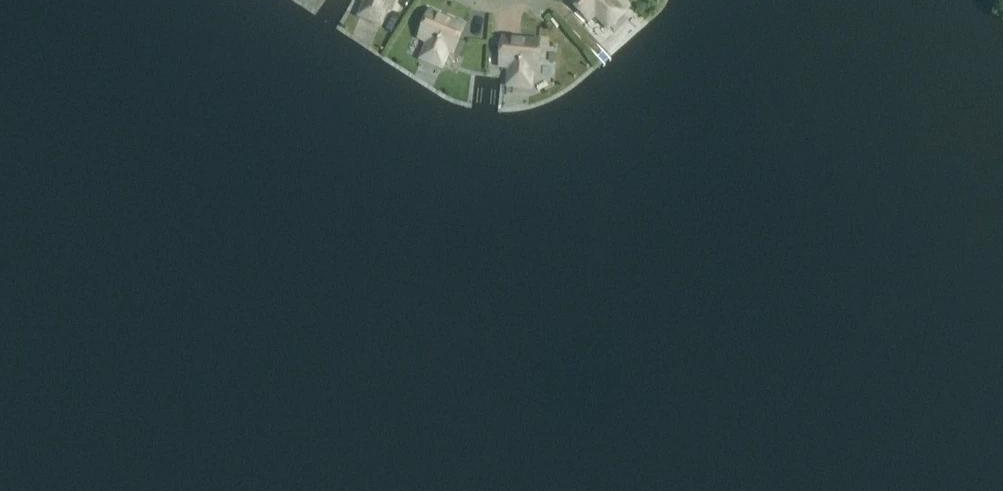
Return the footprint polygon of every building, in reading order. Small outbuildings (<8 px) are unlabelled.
[(367,0),(363,9),(382,17),(386,8),(392,10),(396,0),(367,0)] [(568,1),(588,22),(596,15),(602,22),(618,7),(611,0),(569,0),(568,1)] [(464,27),(430,12),(419,39),(428,43),(424,52),(444,60),(448,51),(453,54),(464,27)] [(540,42),(502,38),(500,67),(510,68),(509,78),(530,80),(531,70),(537,71),(540,42)]
